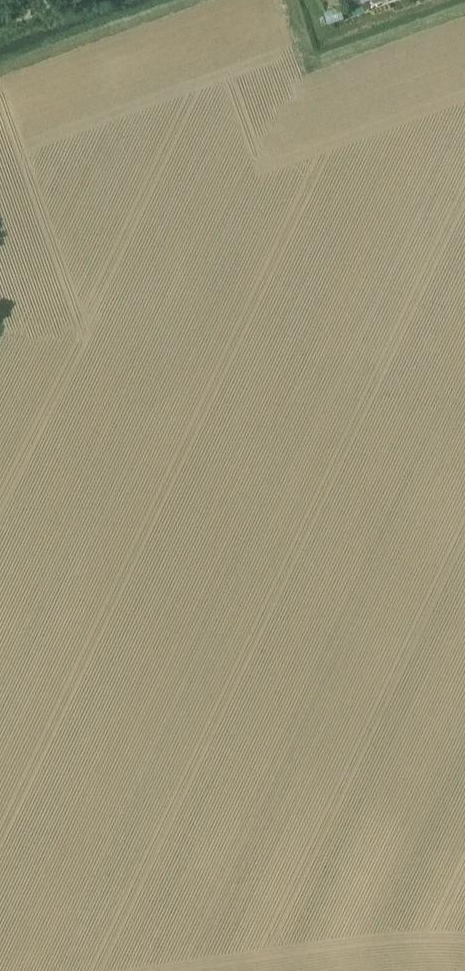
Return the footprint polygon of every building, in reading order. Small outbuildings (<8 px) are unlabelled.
[(360,6),(357,0),(343,0),(347,10),(360,6)]
